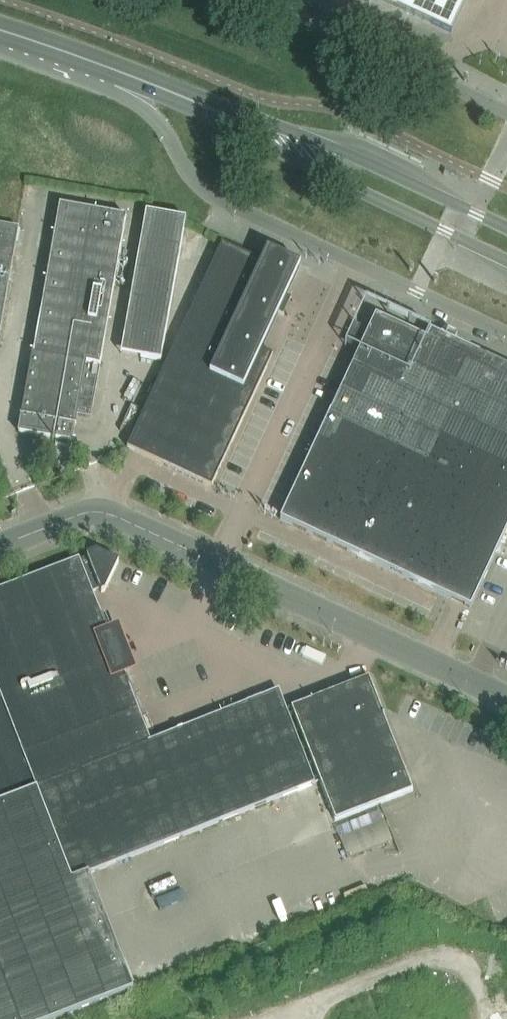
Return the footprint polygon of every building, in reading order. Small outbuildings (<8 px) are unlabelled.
[(467,0),(380,0),(451,33),(467,0)] [(122,242),(127,217),(59,205),(57,220),(18,433),(71,443),(77,412),(91,415),(122,242)] [(184,220),(147,213),(146,213),(132,292),(147,295),(136,356),(159,360),(184,220)] [(19,229),(18,229),(0,226),(0,335),(19,229)] [(127,448),(212,487),(273,356),(261,350),(278,314),(283,316),(284,314),(279,312),(285,299),(290,301),(291,299),(286,297),(300,266),(267,251),(262,263),(222,244),(127,448)] [(280,520),(471,609),(506,531),(506,367),(431,332),(427,340),(376,316),(331,412),(331,411),(280,520)] [(188,834),(151,741),(123,671),(131,668),(127,658),(129,656),(130,653),(130,650),(129,647),(128,644),(126,642),(123,640),(120,639),(116,631),(109,633),(93,592),(100,590),(101,594),(105,592),(119,562),(96,552),(87,555),(88,558),(80,560),(79,558),(0,589),(0,1018),(56,1018),(133,989),(133,988),(116,994),(72,881),(188,834)] [(187,727),(174,732),(174,734),(159,740),(158,738),(151,741),(188,834),(320,782),(335,822),(413,791),(369,677),(312,700),(312,699),(311,699),(311,700),(287,709),(280,692),(262,699),(261,698),(248,703),(249,704),(233,710),(232,708),(212,716),(213,718),(187,728),(187,727)] [(350,851),(394,843),(388,813),(345,821),(350,851)]
